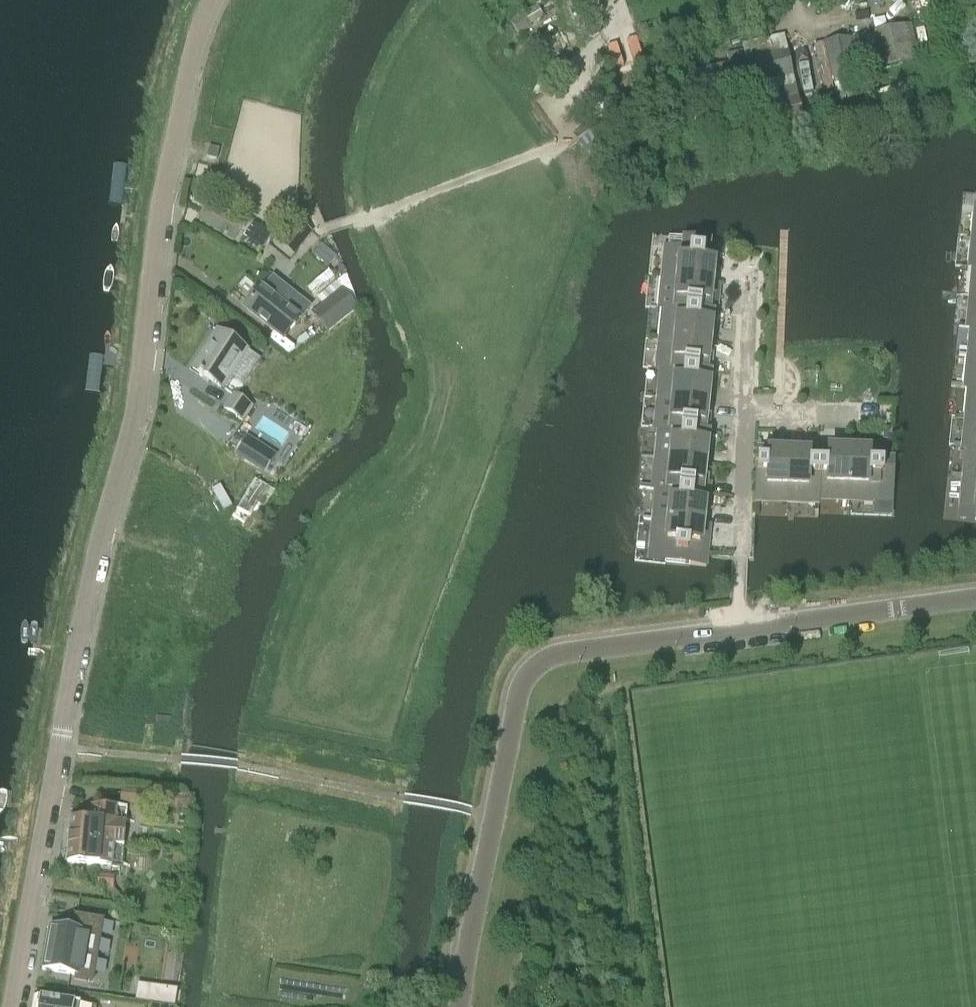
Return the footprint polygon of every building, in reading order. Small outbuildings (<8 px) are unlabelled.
[(536,6),(523,14),(523,12),(510,20),(518,35),(531,27),(530,25),(543,17),(536,6)] [(919,60),(912,24),(875,32),(882,68),(919,60)] [(752,84),(746,59),(787,50),(784,35),(742,45),(743,50),(727,54),(729,64),(695,72),(693,61),(660,69),(672,126),(715,116),(715,118),(745,111),(750,132),(770,127),(767,114),(761,116),(760,110),(766,109),(764,104),(797,96),(793,75),(752,84)] [(862,35),(848,38),(857,78),(871,75),(862,35)] [(857,78),(848,38),(824,43),(834,89),(836,102),(861,97),(857,78)] [(834,89),(824,43),(814,45),(823,91),(834,89)] [(752,84),(793,75),(787,50),(746,59),(752,84)] [(761,116),(767,114),(770,127),(802,120),(797,96),(764,104),(766,109),(760,110),(761,116)] [(217,150),(208,148),(205,157),(215,160),(217,150)] [(212,202),(199,223),(233,244),(241,232),(246,222),(212,202)] [(297,224),(280,245),(293,255),(309,234),(297,224)] [(683,248),(667,246),(664,277),(711,282),(713,263),(717,264),(718,252),(707,251),(708,240),(685,237),(683,248)] [(328,271),(306,290),(313,298),(335,279),(328,271)] [(711,282),(664,277),(661,307),(716,313),(716,311),(712,311),(713,302),(709,302),(711,282)] [(328,330),(357,308),(341,288),(313,311),(328,330)] [(260,290),(246,307),(268,325),(263,331),(277,343),(296,320),(260,290)] [(716,313),(661,307),(661,309),(664,309),(662,337),(708,342),(710,323),(714,324),(716,313)] [(246,350),(219,333),(216,330),(202,353),(192,368),(199,373),(198,375),(201,377),(203,375),(222,388),(246,350)] [(708,342),(662,337),(658,367),(713,373),(713,372),(709,371),(710,362),(706,362),(708,342)] [(713,373),(658,367),(658,369),(662,369),(659,398),(706,403),(708,383),(712,384),(713,373)] [(966,387),(966,388),(970,389),(967,417),(975,418),(975,388),(966,387)] [(233,394),(223,409),(242,422),(252,406),(233,394)] [(706,403),(659,398),(656,428),(711,434),(711,432),(707,432),(708,422),(704,422),(706,403)] [(967,417),(964,447),(975,448),(975,418),(967,417)] [(711,434),(656,428),(656,429),(660,430),(657,458),(704,463),(706,444),(710,444),(711,434)] [(241,457),(262,466),(270,450),(248,440),(241,457)] [(808,453),(788,453),(787,500),(817,501),(819,446),(817,446),(817,450),(808,449),(808,453)] [(829,446),(819,446),(817,501),(818,501),(818,497),(847,498),(848,451),(829,450),(829,446)] [(769,448),(757,447),(755,499),(787,500),(788,453),(769,452),(769,448)] [(964,447),(964,448),(968,449),(965,477),(975,478),(975,448),(964,447)] [(878,486),(879,460),(880,448),(868,448),(868,452),(848,451),(847,498),(878,499),(878,486)] [(704,463),(657,458),(654,488),(709,494),(709,492),(705,492),(706,483),(702,482),(704,463)] [(892,487),(893,460),(879,460),(878,486),(892,487)] [(965,477),(961,508),(975,509),(974,520),(975,520),(975,478),(965,477)] [(253,479),(245,505),(258,509),(260,504),(268,507),(275,486),(253,479)] [(709,494),(654,488),(654,490),(658,490),(655,518),(702,523),(704,504),(708,504),(709,494)] [(702,523),(655,518),(651,549),(665,551),(664,562),(690,564),(691,553),(702,555),(704,543),(700,542),(702,523)] [(119,802),(143,804),(145,788),(121,786),(119,802)] [(123,845),(127,808),(88,805),(87,820),(70,818),(68,841),(123,845)] [(121,867),(123,845),(68,841),(67,862),(121,867)] [(98,874),(97,887),(113,888),(115,876),(98,874)] [(77,889),(75,898),(96,902),(98,894),(77,889)] [(91,946),(92,941),(93,935),(49,927),(46,949),(80,955),(82,945),(91,946)] [(79,963),(80,955),(46,949),(42,969),(86,977),(86,974),(87,965),(79,963)] [(176,994),(143,988),(141,1003),(150,1005),(165,1006),(174,1006),(176,994)] [(40,997),(38,997),(36,1006),(80,1006),(80,1004),(40,997)]
